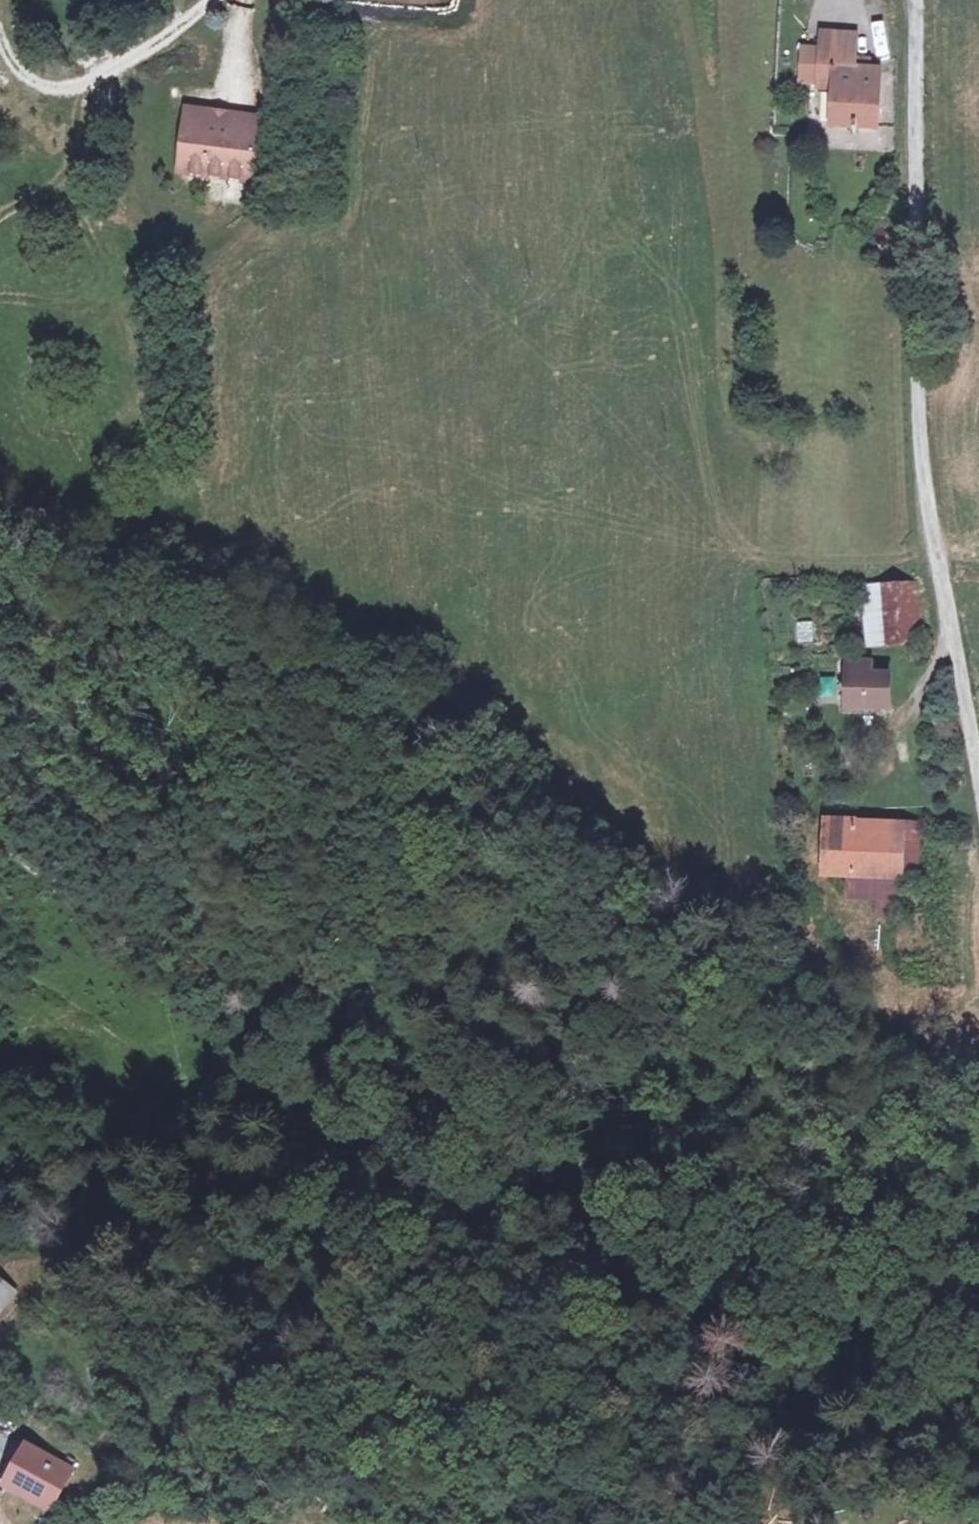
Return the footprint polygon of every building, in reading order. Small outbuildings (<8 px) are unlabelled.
[(252,28),(255,10),(231,5),(227,23),(252,28)] [(852,72),(853,58),(854,39),(826,36),(825,52),(822,84),(821,89),(838,90),(836,127),(874,131),(879,75),(871,74),(852,72)] [(803,83),(822,84),(825,52),(804,50),(803,83)] [(852,72),(871,74),(872,61),(853,58),(852,72)] [(215,113),(191,111),(185,175),(252,181),(258,117),(225,114),(224,128),(213,127),(215,113)] [(225,114),(215,113),(213,127),(224,128),(225,114)] [(889,590),(894,640),(930,636),(923,587),(889,590)] [(877,641),(894,640),(889,590),(872,592),(877,641)] [(797,621),(797,643),(813,643),(813,621),(797,621)] [(841,645),(840,654),(862,655),(863,646),(841,645)] [(848,661),(848,706),(896,706),(895,672),(875,672),(875,661),(848,661)] [(827,876),(857,875),(867,875),(868,823),(827,823),(827,876)] [(867,875),(857,875),(857,900),(879,901),(880,917),(911,918),(912,875),(931,875),(929,825),(868,823),(867,875)] [(10,1292),(0,1285),(0,1306),(10,1292)] [(24,1448),(5,1486),(50,1508),(69,1471),(24,1448)]
